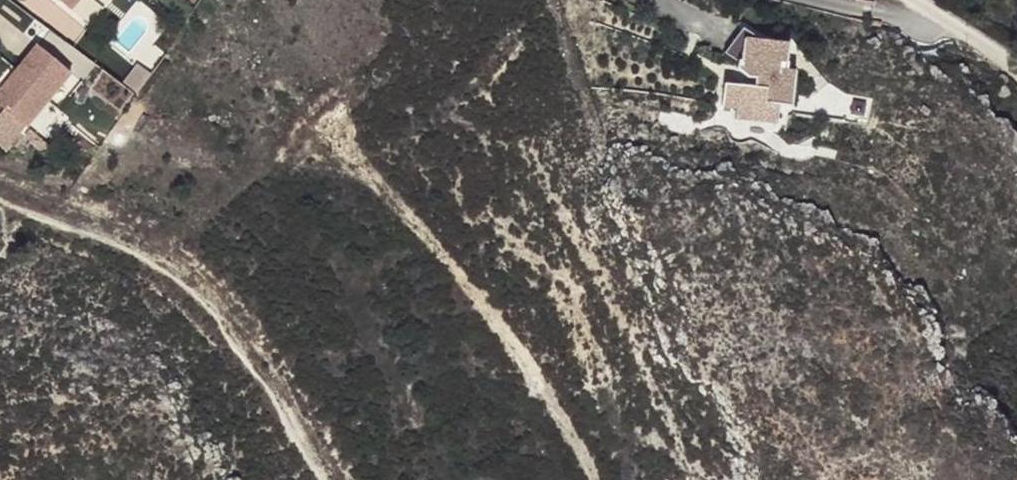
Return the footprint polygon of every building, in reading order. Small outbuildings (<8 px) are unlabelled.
[(64,16),(78,0),(45,0),(64,16)] [(788,51),(743,45),(741,66),(738,67),(737,77),(747,86),(724,83),(720,111),(737,113),(734,121),(777,126),(778,112),(792,113),(794,80),(785,78),(788,51)] [(20,133),(64,79),(31,51),(10,77),(15,81),(0,98),(0,116),(20,133)]
